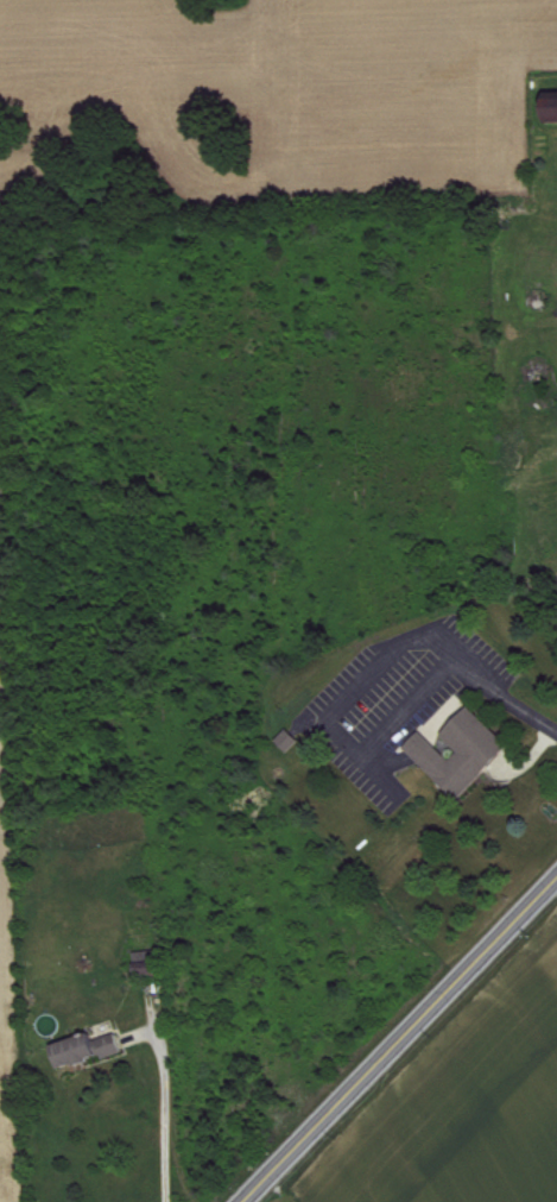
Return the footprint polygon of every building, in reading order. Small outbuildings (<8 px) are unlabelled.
[(413,753),(429,736),(454,761),(457,764),(467,755),(449,737),(477,707),(520,748),(504,764),(467,804),(438,776),(413,753)] [(295,732),(300,737),(306,744),(296,756),(283,743),(295,732)] [(141,957),(146,981),(171,977),(166,952),(141,957)] [(67,1073),(110,1060),(111,1062),(130,1056),(124,1036),(101,1043),(98,1036),(60,1048),(67,1073)]
